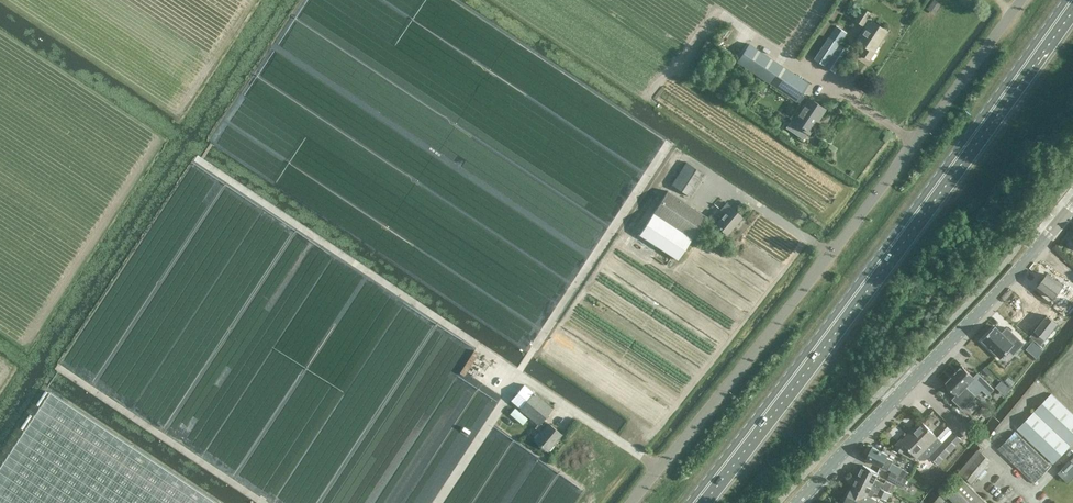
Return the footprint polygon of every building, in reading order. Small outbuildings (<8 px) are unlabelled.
[(935,12),(940,1),(937,0),(931,0),(927,9),(935,12)] [(874,51),(874,50),(887,30),(867,18),(871,12),(862,7),(853,20),(862,26),(863,25),(864,26),(855,41),(863,46),(859,52),(869,59),(874,51)] [(839,44),(847,33),(836,26),(829,37),(828,37),(814,59),(834,73),(849,50),(839,44)] [(802,104),(791,121),(790,120),(785,127),(803,139),(808,132),(809,133),(825,109),(807,97),(807,98),(800,94),(807,83),(748,43),(736,62),(795,101),(796,100),(802,104)] [(859,52),(856,57),(867,64),(870,59),(859,52)] [(686,161),(671,184),(691,197),(706,175),(686,161)] [(678,260),(692,238),(707,216),(667,190),(638,234),(678,260)] [(723,213),(714,223),(727,234),(742,217),(726,202),(719,209),(723,213)] [(1054,298),(1059,292),(1061,293),(1060,293),(1067,298),(1072,290),(1065,284),(1063,287),(1047,274),(1038,286),(1054,298)] [(1047,315),(1030,337),(1040,345),(1045,339),(1058,324),(1047,315)] [(995,326),(982,340),(1001,358),(1009,349),(1013,353),(1024,343),(1007,327),(1007,328),(1009,330),(1005,334),(1003,332),(1002,333),(995,326)] [(465,376),(471,379),(485,358),(478,354),(465,376)] [(982,389),(988,395),(994,389),(978,373),(974,377),(962,365),(953,374),(975,396),(982,389)] [(980,401),(975,396),(953,374),(945,383),(958,396),(961,393),(970,402),(971,401),(976,406),(980,401)] [(1005,394),(1011,388),(1001,379),(996,385),(1005,394)] [(553,408),(533,392),(524,386),(511,401),(519,409),(537,424),(535,427),(540,431),(534,439),(547,450),(561,434),(548,422),(543,419),(553,408)] [(0,466),(0,502),(218,502),(50,391),(0,466)] [(1072,443),(1072,413),(1052,393),(1017,429),(1053,464),(1072,443)] [(917,458),(918,458),(920,460),(925,460),(929,456),(938,465),(962,440),(953,431),(942,442),(938,438),(921,421),(902,440),(901,439),(895,445),(902,452),(907,448),(917,458)] [(997,449),(1034,483),(1051,466),(1014,431),(997,449)] [(905,478),(905,477),(908,471),(892,463),(893,460),(887,457),(889,455),(872,446),(866,458),(883,467),(905,478)] [(971,483),(991,461),(978,450),(959,473),(971,483)] [(863,465),(863,466),(858,476),(873,484),(888,492),(892,484),(885,481),(884,483),(876,479),(879,473),(863,465)] [(903,486),(907,479),(891,471),(887,478),(903,486)] [(858,476),(852,487),(872,497),(874,492),(878,494),(878,496),(885,499),(888,500),(891,493),(888,492),(873,484),(858,476)] [(970,485),(964,479),(948,496),(955,502),(988,502),(970,485)] [(872,497),(852,487),(844,502),(845,502),(875,502),(877,500),(872,497)] [(947,500),(941,494),(933,502),(951,502),(948,500),(947,500)]
